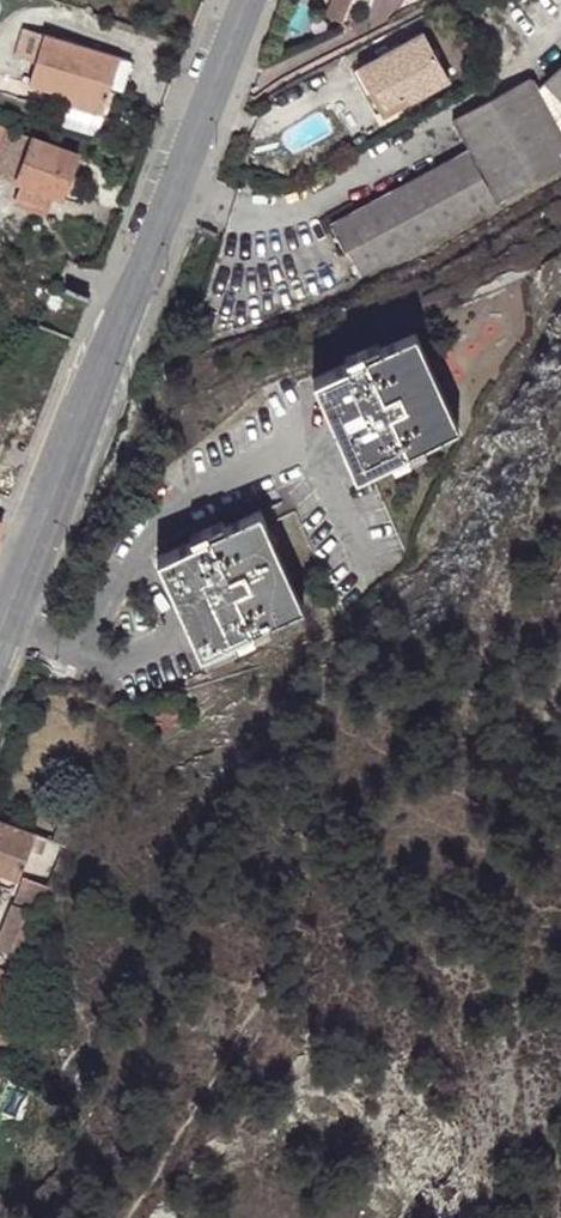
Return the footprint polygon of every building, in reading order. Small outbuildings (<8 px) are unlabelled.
[(421,32),(360,66),(372,87),(375,85),(386,106),(408,93),(411,98),(446,77),(421,32)] [(111,87),(120,56),(45,33),(30,84),(73,96),(106,106),(111,87)] [(133,60),(120,56),(111,87),(124,91),(133,60)] [(372,87),(360,66),(352,71),(376,112),(386,106),(375,85),(372,87)] [(546,81),(560,96),(560,66),(546,81)] [(530,78),(453,120),(468,150),(418,177),(331,224),(359,275),(407,250),(460,220),(560,166),(560,135),(530,78)] [(106,106),(73,96),(71,106),(103,115),(106,106)] [(79,152),(20,131),(5,169),(20,174),(19,179),(23,180),(16,198),(49,211),(56,192),(63,195),(79,152)] [(424,347),(416,331),(380,347),(364,354),(347,361),(312,376),(332,421),(357,409),(363,422),(337,433),(356,476),(391,461),(407,453),(424,446),(461,430),(424,347)] [(364,354),(380,347),(377,341),(361,348),(364,354)] [(347,361),(364,354),(361,348),(345,355),(347,361)] [(357,409),(332,421),(337,433),(363,422),(357,409)] [(427,453),(424,446),(407,453),(410,460),(427,453)] [(410,460),(407,453),(391,461),(394,467),(410,460)] [(156,556),(175,600),(200,588),(205,602),(181,613),(200,656),(231,642),(237,640),(253,632),(270,625),(304,610),(262,510),(227,525),(210,532),(194,540),(156,556)] [(207,526),(210,532),(227,525),(224,519),(207,526)] [(191,533),(194,540),(210,532),(207,526),(191,533)] [(200,588),(175,600),(181,613),(205,602),(200,588)] [(272,630),(270,625),(253,632),(255,638),(272,630)] [(253,632),(237,640),(239,645),(255,638),(253,632)] [(231,642),(200,656),(207,672),(237,657),(231,642)] [(77,818),(63,813),(55,839),(68,844),(77,818)] [(0,818),(0,871),(19,879),(37,833),(0,818)] [(12,905),(0,937),(0,949),(26,959),(43,916),(12,905)]
